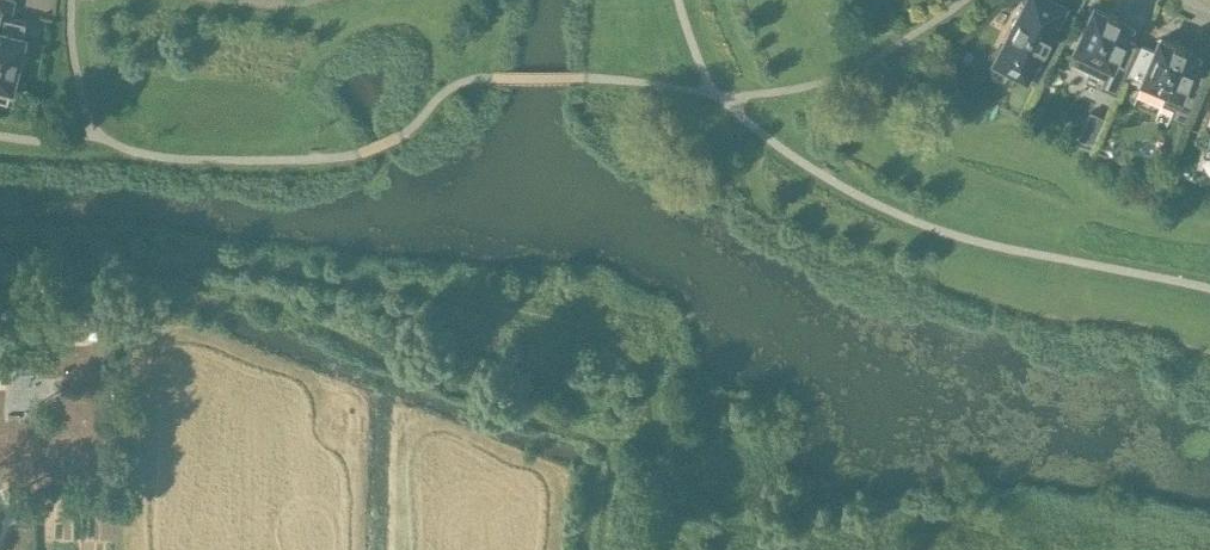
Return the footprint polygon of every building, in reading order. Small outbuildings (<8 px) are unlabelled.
[(8,100),(16,68),(20,69),(24,54),(20,53),(24,35),(23,35),(26,20),(9,16),(13,0),(0,0),(0,98),(8,100)] [(1066,0),(1026,0),(996,58),(1028,74),(1042,46),(1044,47),(1051,34),(1051,33),(1049,32),(1066,0)] [(1112,101),(1139,43),(1125,36),(1131,23),(1118,17),(1119,15),(1108,10),(1107,12),(1094,6),(1065,69),(1101,85),(1097,94),(1112,101)] [(1040,80),(1061,40),(1051,34),(1044,47),(1042,46),(1028,74),(1040,80)] [(1185,122),(1206,72),(1192,66),(1198,52),(1185,47),(1185,45),(1174,40),(1173,42),(1160,37),(1155,50),(1141,44),(1133,61),(1148,67),(1141,83),(1165,93),(1162,102),(1173,107),(1170,116),(1185,122)] [(1084,134),(1097,137),(1102,113),(1089,110),(1084,134)]
